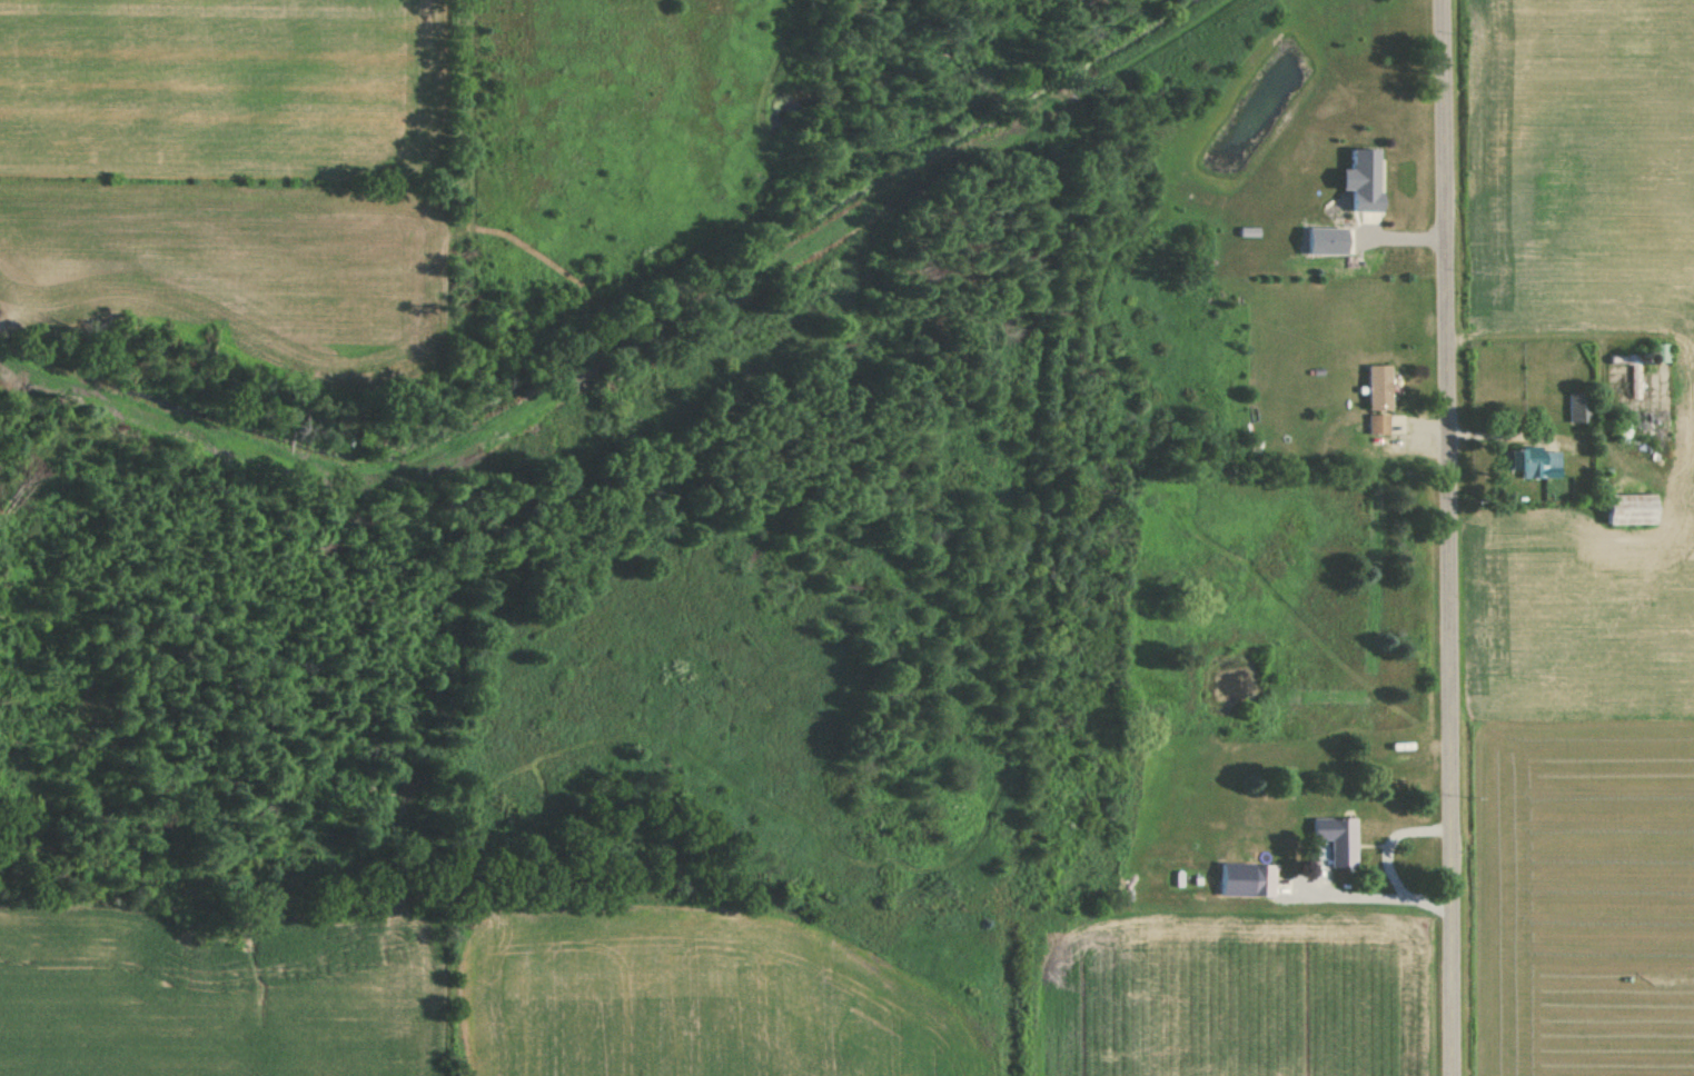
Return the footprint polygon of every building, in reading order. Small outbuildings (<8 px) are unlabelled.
[(1378,151),(1350,151),(1350,172),(1339,171),(1339,192),(1349,192),(1349,214),(1377,214),(1378,151)] [(1667,345),(1648,345),(1648,363),(1667,363),(1667,345)] [(1366,411),(1388,411),(1388,366),(1366,366),(1366,411)] [(1567,394),(1567,424),(1588,424),(1588,394),(1567,394)] [(1386,416),(1366,416),(1366,435),(1386,435),(1386,416)] [(1559,479),(1559,450),(1505,450),(1505,472),(1518,472),(1518,479),(1559,479)] [(1603,526),(1653,526),(1653,495),(1603,495),(1603,526)] [(1310,841),(1329,841),(1329,868),(1353,868),(1353,819),(1310,819),(1310,841)] [(1219,897),(1273,898),(1274,865),(1219,864),(1219,897)]
